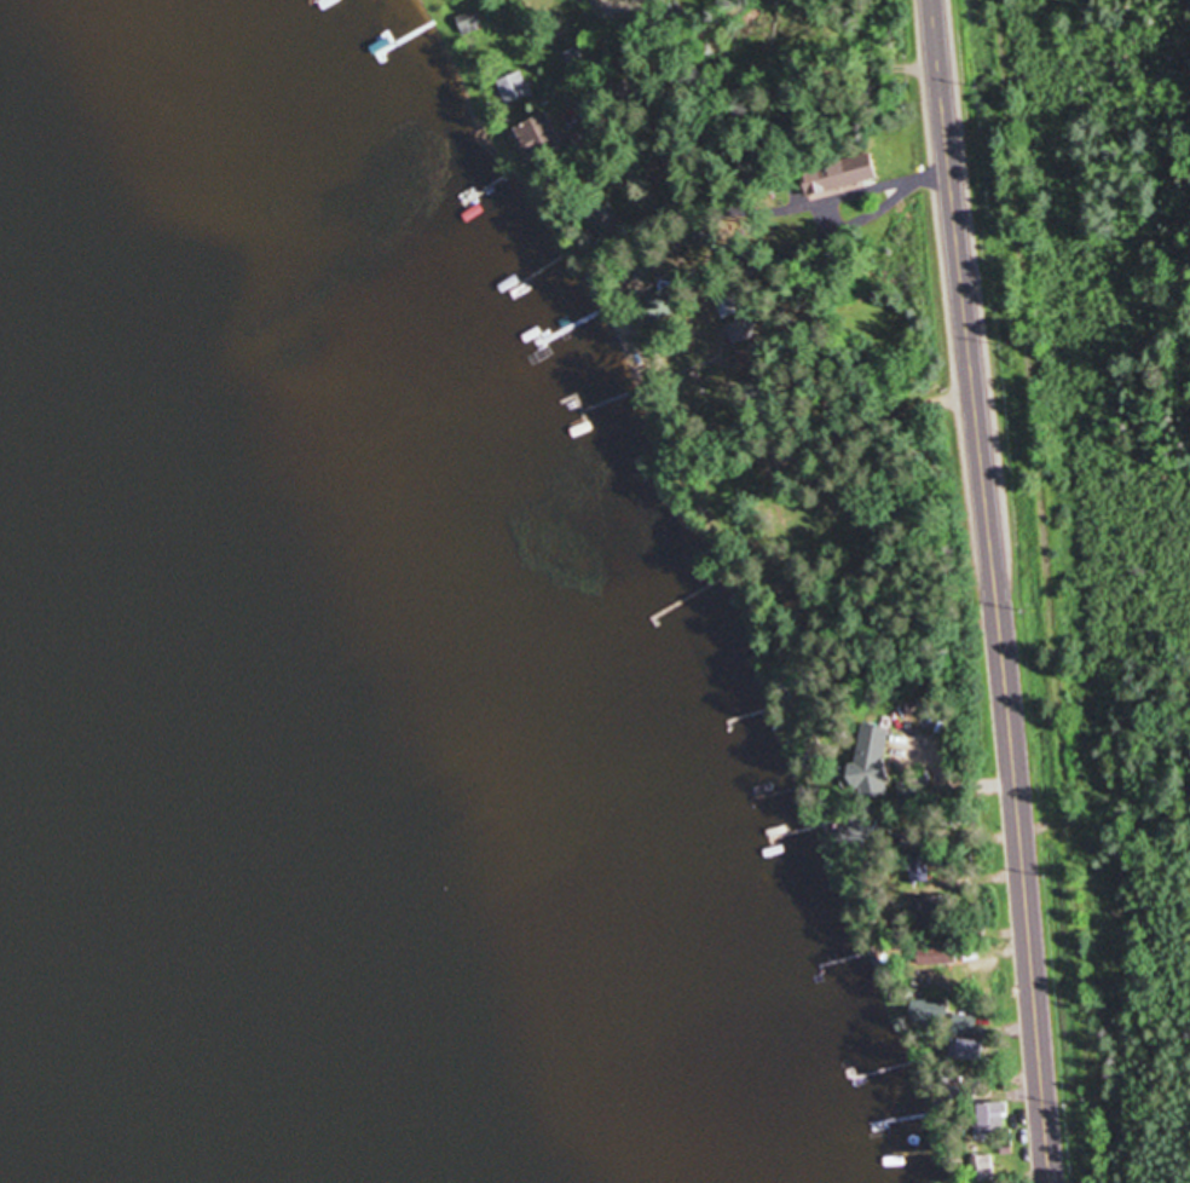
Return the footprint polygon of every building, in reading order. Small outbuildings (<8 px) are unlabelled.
[(466,35),(483,29),(477,11),(459,18),(466,35)] [(499,81),(510,106),(535,96),(525,70),(499,81)] [(836,189),(880,180),(875,156),(831,165),(836,189)] [(832,188),(821,169),(803,180),(815,199),(832,188)] [(661,321),(681,306),(668,287),(647,302),(661,321)] [(745,313),(738,293),(719,300),(725,320),(745,313)] [(853,765),(854,791),(865,791),(865,799),(893,798),(891,728),(862,728),(863,765),(853,765)] [(922,965),(957,965),(957,947),(922,947),(922,965)] [(916,1001),(916,1026),(951,1026),(951,1001),(916,1001)] [(1008,1104),(982,1104),(982,1135),(1008,1135),(1008,1104)]
